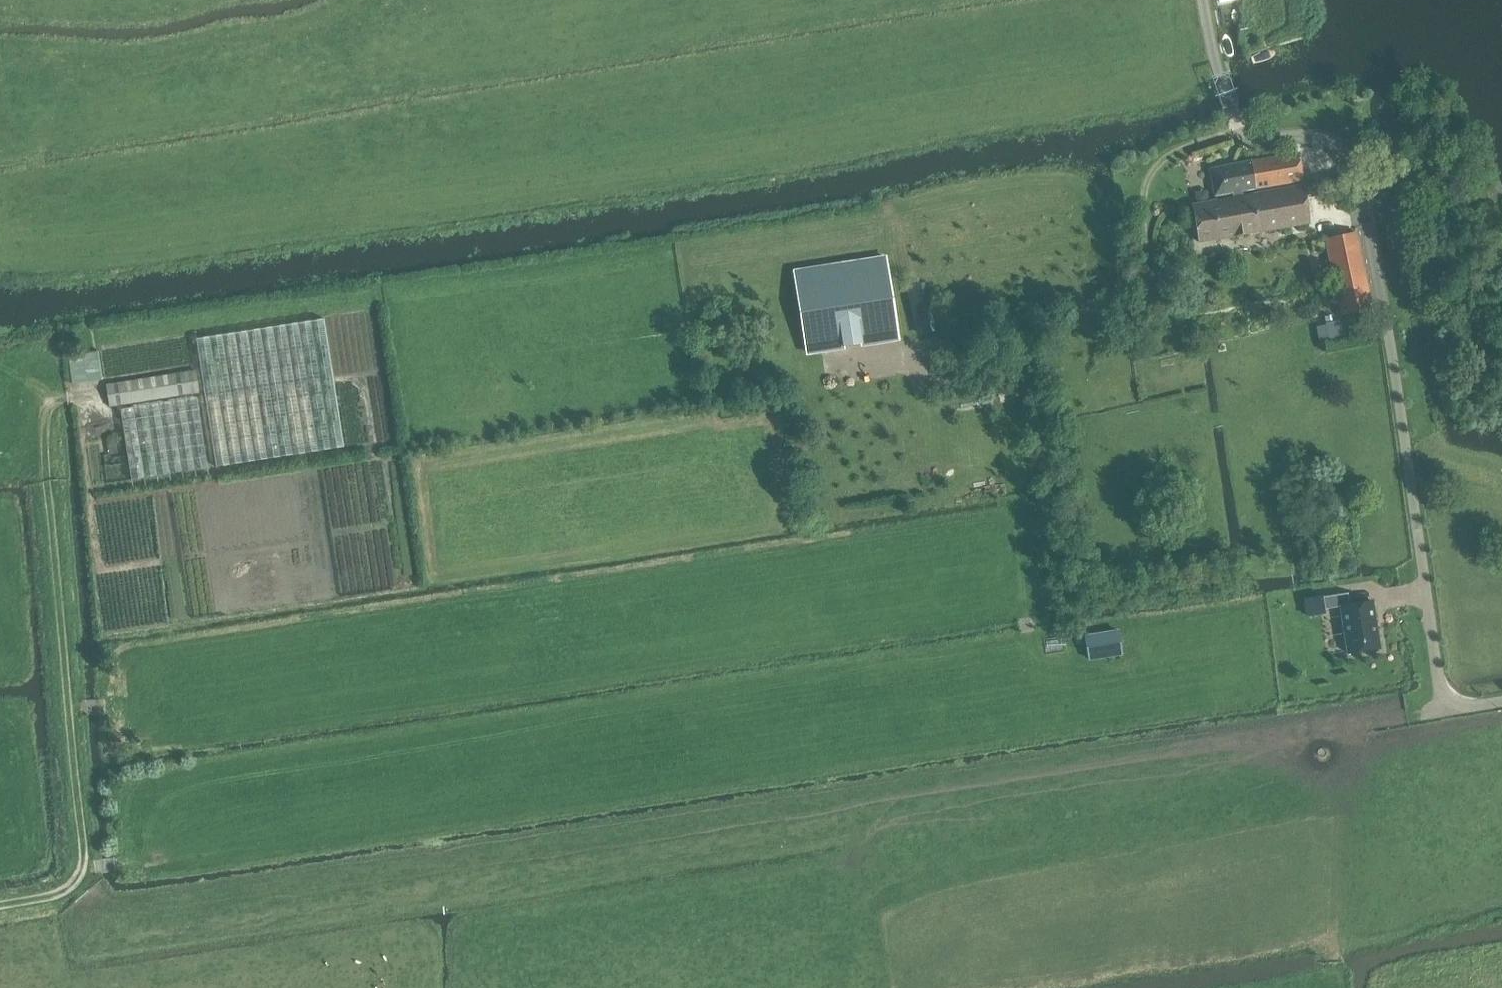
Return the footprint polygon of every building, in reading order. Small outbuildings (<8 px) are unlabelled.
[(1298,153),(1208,169),(1213,197),(1303,182),(1298,153)] [(1303,184),(1190,204),(1197,244),(1310,224),(1303,184)] [(1355,231),(1324,238),(1341,314),(1372,307),(1355,231)] [(887,255),(793,269),(805,347),(806,355),(845,349),(845,346),(860,343),(861,346),(900,340),(887,255)] [(1330,342),(1349,337),(1344,318),(1336,320),(1335,314),(1324,317),(1330,342)] [(323,318),(196,339),(215,466),(343,446),(323,318)] [(70,351),(72,380),(102,378),(100,349),(70,351)] [(199,393),(195,371),(105,385),(109,407),(199,393)] [(208,467),(197,397),(120,409),(131,479),(208,467)] [(1349,591),(1325,594),(1327,606),(1342,604),(1349,649),(1380,644),(1373,600),(1350,603),(1349,591)] [(1117,629),(1084,635),(1089,661),(1122,656),(1117,629)]
